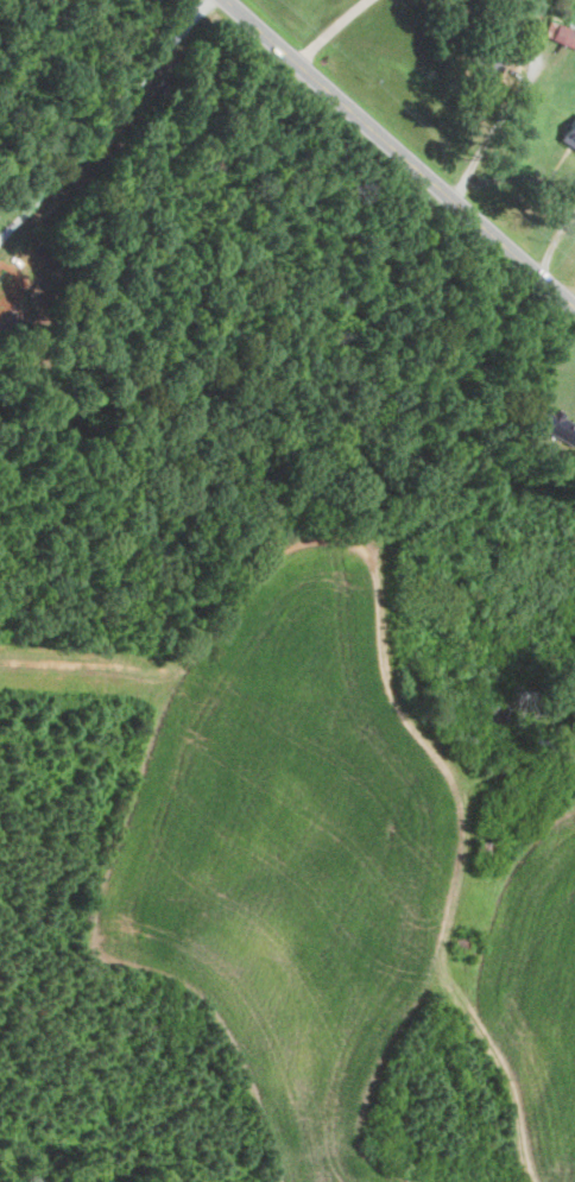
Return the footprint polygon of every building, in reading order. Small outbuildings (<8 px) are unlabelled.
[(574,48),(574,25),(567,22),(566,26),(551,19),(544,35),(574,48)] [(574,113),(560,144),(574,150),(574,113)] [(541,403),(532,421),(574,445),(574,422),(554,410),(541,403)] [(484,726),(509,728),(510,703),(485,701),(484,726)]
